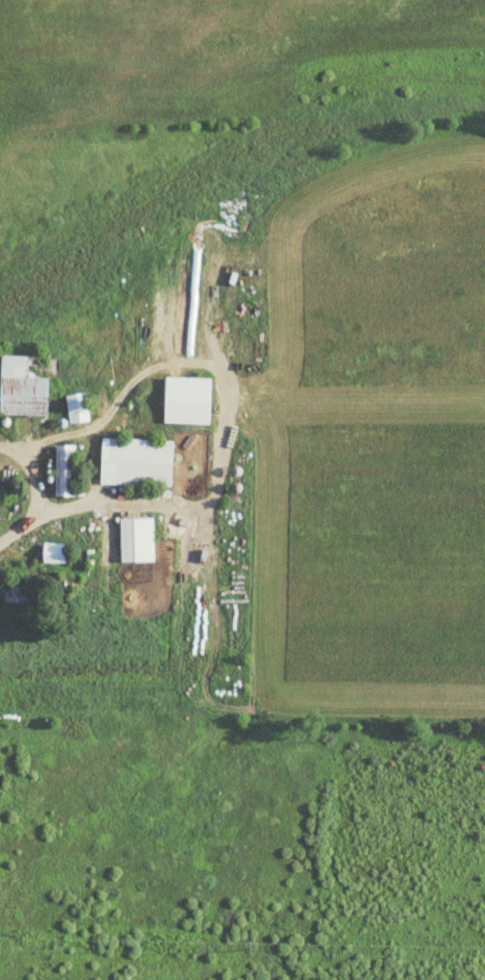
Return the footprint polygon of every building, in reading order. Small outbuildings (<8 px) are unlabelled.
[(39,356),(0,356),(0,417),(39,418),(39,356)] [(205,378),(159,377),(158,424),(205,425),(205,378)] [(62,395),(66,425),(86,422),(82,392),(62,395)] [(167,488),(169,441),(97,438),(95,485),(167,488)] [(72,445),(51,445),(50,497),(72,497),(72,445)] [(116,562),(150,562),(150,519),(116,519),(116,562)] [(62,564),(62,544),(37,544),(37,564),(62,564)] [(33,601),(33,576),(6,576),(6,601),(33,601)]
